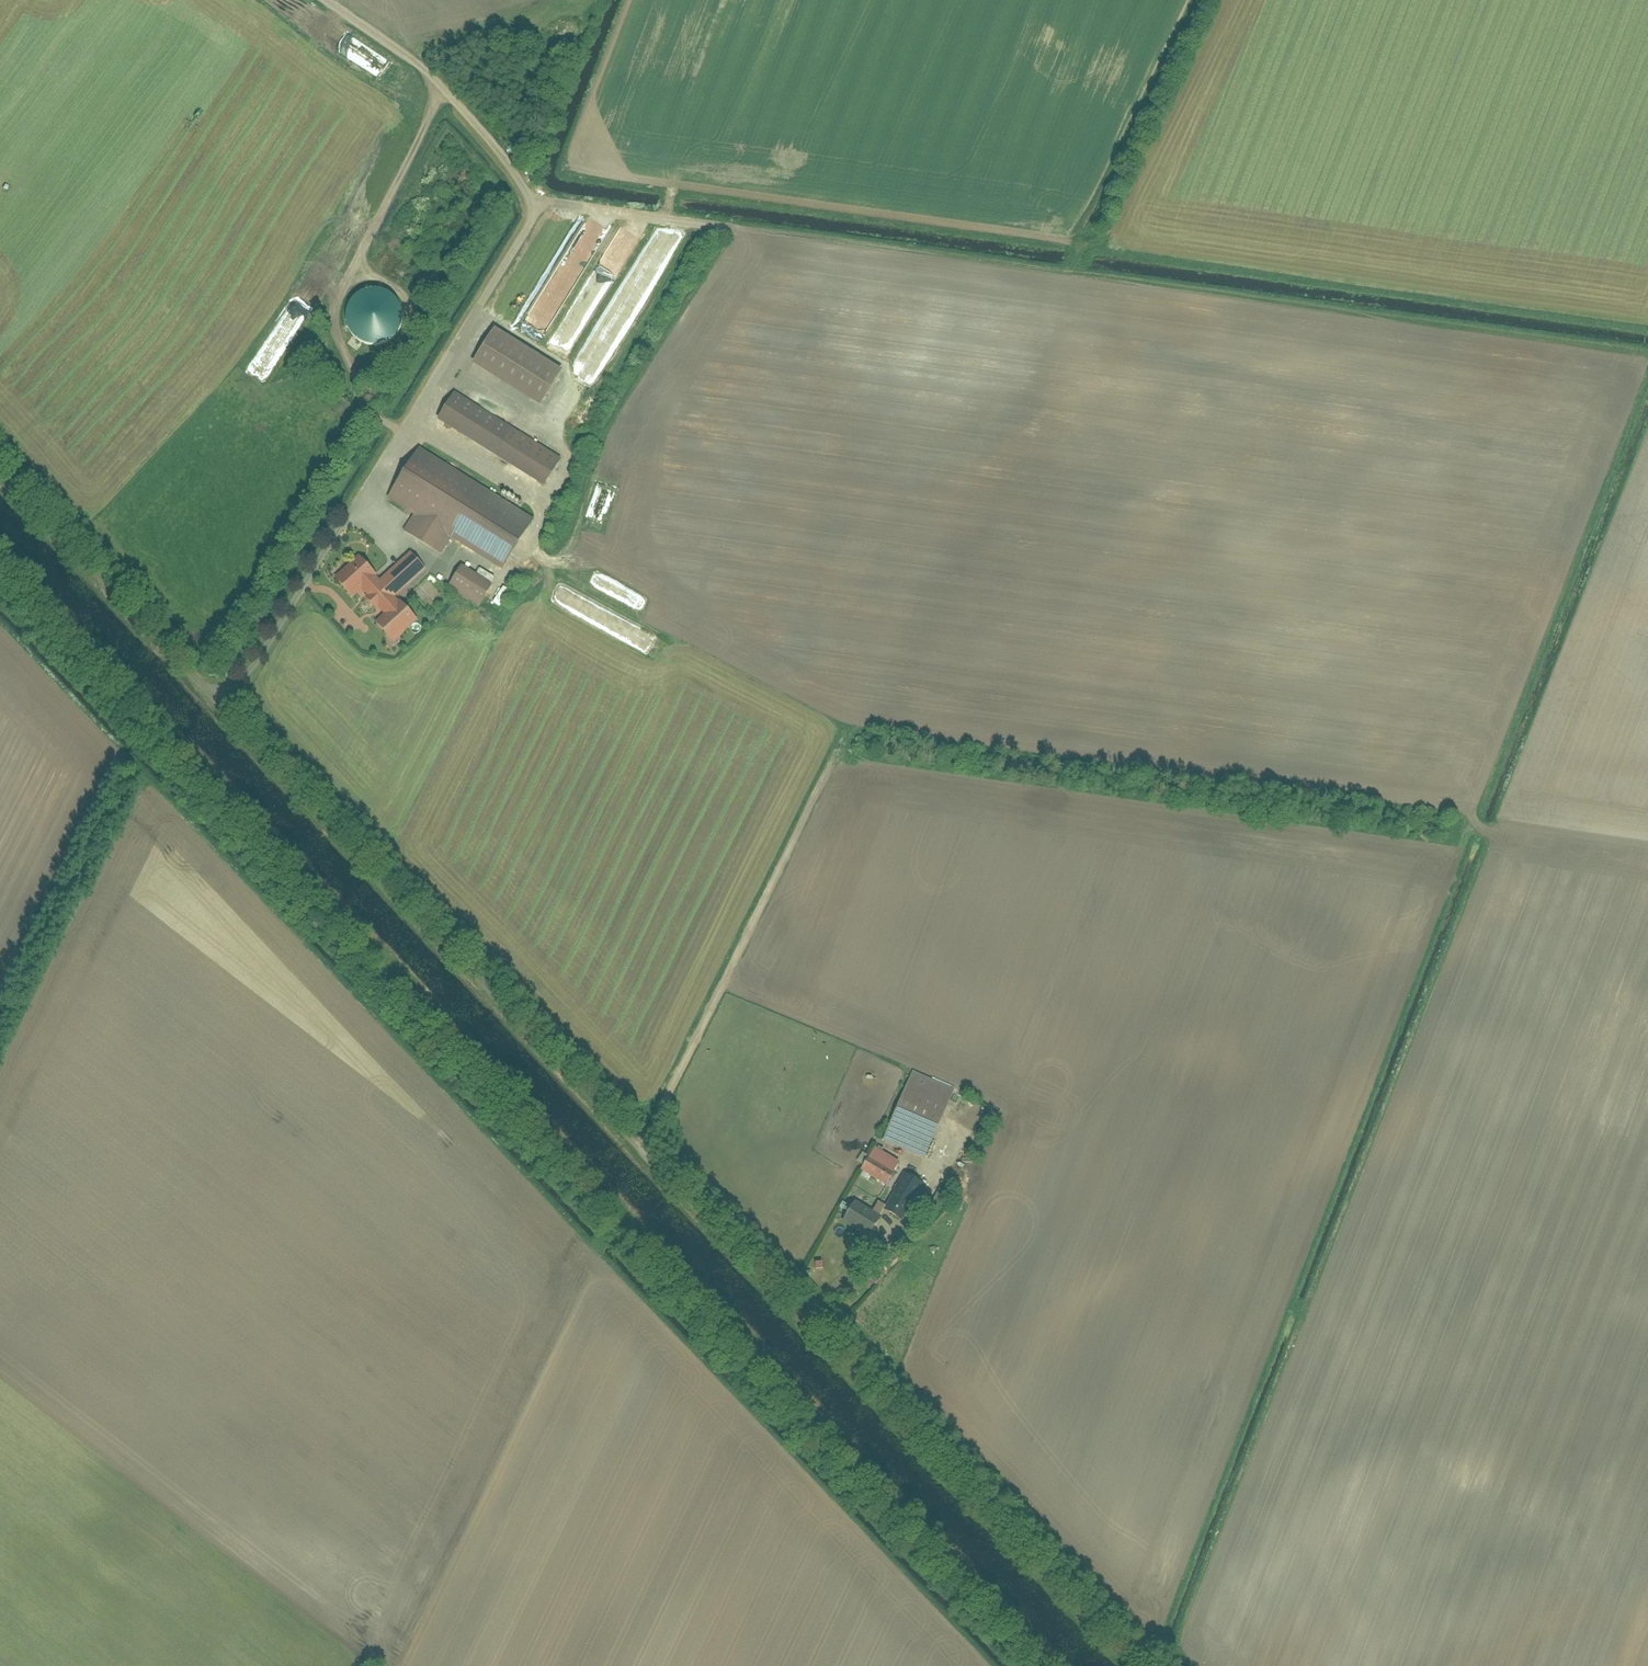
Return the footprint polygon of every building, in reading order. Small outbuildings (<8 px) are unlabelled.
[(368,313),(352,339),(370,349),(385,323),(368,313)] [(490,331),(468,368),(534,406),(556,369),(490,331)] [(451,393),(433,424),(540,488),(558,458),(451,393)] [(414,517),(404,533),(442,556),(452,539),(499,568),(530,516),(418,449),(387,501),(414,517)] [(374,609),(380,615),(371,624),(390,644),(414,621),(397,604),(398,604),(393,599),(424,570),(407,553),(376,582),(373,578),(374,577),(356,558),(333,580),(352,600),(359,593),(365,599),(363,601),(372,611),(374,609)] [(459,568),(446,589),(475,608),(489,586),(459,568)] [(912,1073),(882,1143),(921,1160),(952,1090),(912,1073)] [(867,1157),(859,1171),(883,1185),(892,1171),(867,1157)] [(904,1178),(882,1212),(899,1223),(921,1188),(904,1178)] [(853,1205),(841,1223),(865,1239),(877,1222),(853,1205)]
